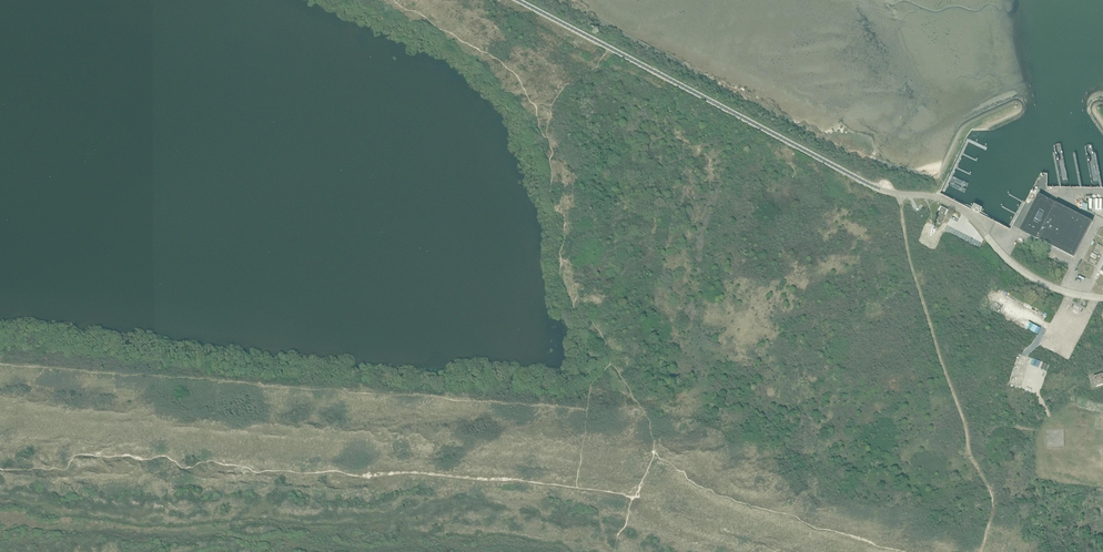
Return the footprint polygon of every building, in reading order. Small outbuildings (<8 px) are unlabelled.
[(1023,231),(1022,232),(1037,240),(1040,241),(1045,244),(1047,245),(1048,245),(1048,246),(1066,255),(1067,255),(1073,258),(1079,246),(1080,245),(1082,241),(1081,241),(1083,238),(1085,234),(1086,233),(1087,231),(1086,231),(1088,228),(1092,222),(1090,221),(1090,222),(1087,220),(1082,217),(1080,216),(1072,212),(1071,212),(1070,211),(1067,210),(1067,209),(1063,208),(1060,206),(1056,204),(1048,200),(1046,199),(1042,197),(1040,196),(1037,204),(1035,208),(1034,209),(1034,210),(1033,210),(1027,223),(1026,224),(1023,230),(1023,231)] [(941,208),(935,220),(938,221),(937,223),(938,224),(940,225),(941,223),(943,217),(944,217),(944,216),(947,211),(941,208)] [(1098,244),(1094,252),(1098,254),(1102,246),(1098,244)] [(1093,377),(1096,385),(1096,387),(1102,385),(1102,374),(1093,377)]
